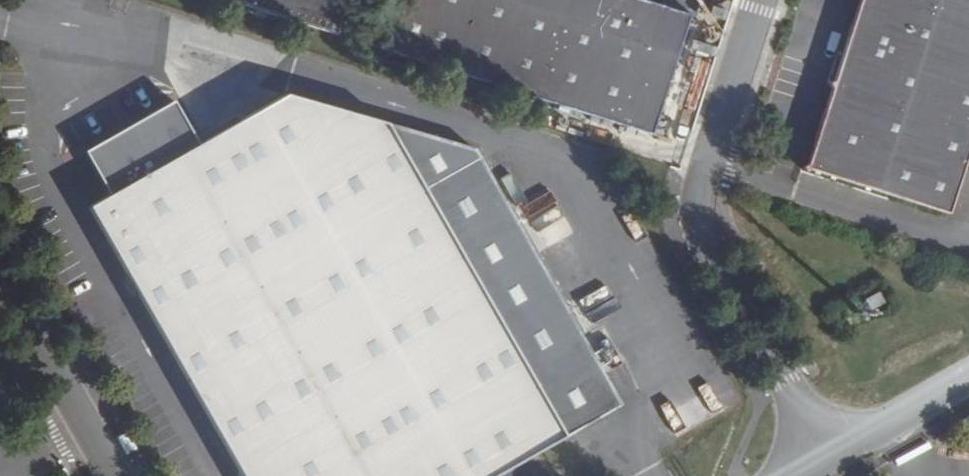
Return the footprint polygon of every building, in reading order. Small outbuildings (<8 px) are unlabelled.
[(336,43),(349,0),(200,0),(336,43)] [(378,56),(538,107),(572,0),(396,0),(378,56)] [(619,0),(572,0),(538,107),(650,142),(689,22),(619,0)] [(968,154),(968,0),(860,0),(805,175),(948,220),(968,154)] [(81,151),(106,194),(86,206),(240,475),(493,475),(563,436),(384,122),(283,94),(195,143),(171,100),(81,151)] [(480,149),(384,122),(563,436),(618,404),(480,149)] [(527,197),(541,237),(570,228),(557,187),(527,197)] [(582,297),(594,319),(620,305),(608,283),(582,297)] [(880,304),(874,294),(860,302),(866,312),(880,304)] [(75,306),(65,311),(74,326),(84,321),(75,306)]
